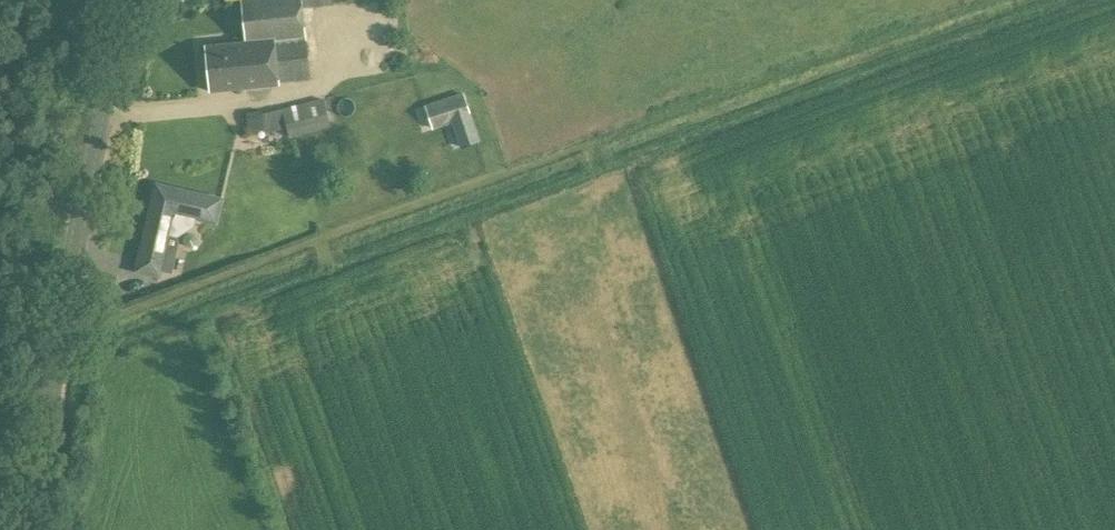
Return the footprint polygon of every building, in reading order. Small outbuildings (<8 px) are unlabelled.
[(244,44),(205,48),(209,92),(277,86),(277,85),(310,80),(301,8),(331,5),(331,0),(240,0),(244,44)] [(432,129),(471,117),(463,93),(424,105),(432,129)] [(265,133),(286,128),(288,136),(330,126),(322,97),(262,113),(261,110),(246,112),(249,135),(265,133)] [(155,185),(146,225),(135,271),(159,277),(169,235),(177,237),(192,227),(194,218),(215,223),(220,200),(155,185)]
